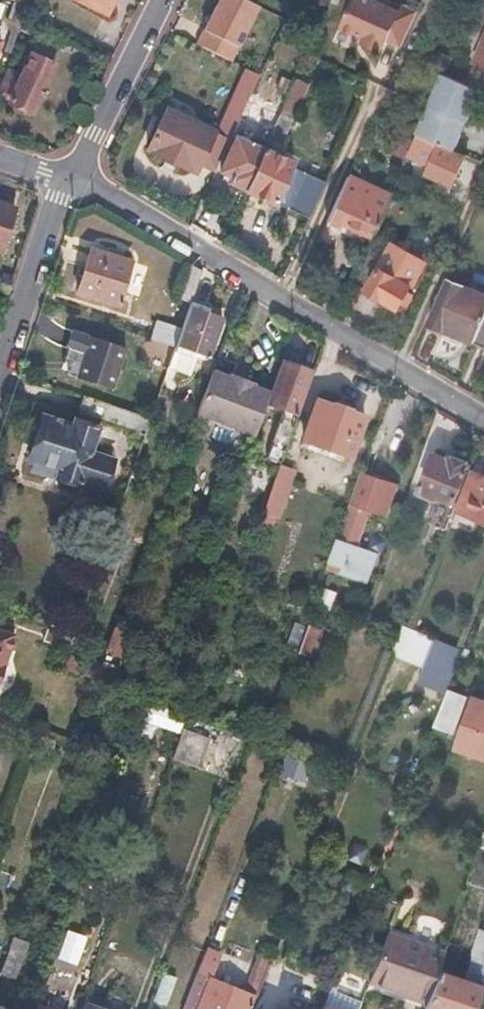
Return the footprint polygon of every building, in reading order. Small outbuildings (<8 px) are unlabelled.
[(106,13),(112,0),(78,0),(106,13)] [(250,0),(218,0),(196,42),(232,61),(261,6),(250,0)] [(385,0),(353,0),(342,26),(362,34),(359,39),(380,47),(382,43),(385,44),(388,37),(402,43),(418,6),(404,0),(401,7),(385,0)] [(466,82),(483,90),(483,40),(466,82)] [(31,56),(22,75),(9,103),(31,113),(53,66),(31,56)] [(212,130),(165,108),(144,147),(194,170),(199,161),(215,168),(240,114),(247,100),(259,73),(246,67),(215,135),(211,133),(212,130)] [(6,68),(0,83),(0,99),(9,103),(22,75),(6,68)] [(444,72),(403,164),(456,188),(470,156),(459,151),(483,94),(483,90),(466,82),(444,72)] [(308,84),(296,79),(280,114),(273,130),(270,136),(281,141),(308,84)] [(280,114),(247,100),(240,114),(273,130),(280,114)] [(264,149),(236,137),(221,170),(232,175),(229,181),(246,189),(264,149)] [(294,163),(264,149),(246,189),(246,191),(275,204),(294,163)] [(327,180),(305,170),(288,209),(309,219),(327,180)] [(359,180),(349,176),(327,223),(337,227),(359,180)] [(389,195),(359,180),(337,227),(340,228),(341,224),(370,237),(389,195)] [(1,250),(8,228),(15,207),(0,202),(0,249),(1,250)] [(433,249),(403,230),(392,247),(424,262),(433,249)] [(424,262),(392,247),(367,287),(396,307),(424,262)] [(131,264),(92,250),(85,271),(77,292),(117,306),(131,264)] [(446,278),(426,323),(473,342),(483,315),(483,294),(446,278)] [(180,325),(179,329),(172,349),(165,369),(187,377),(196,353),(204,357),(220,319),(202,312),(203,309),(188,302),(180,325)] [(473,342),(483,347),(483,315),(473,342)] [(179,329),(153,321),(146,341),(172,349),(179,329)] [(124,349),(88,337),(81,358),(74,379),(110,391),(124,349)] [(312,367),(282,357),(271,387),(267,399),(297,410),(312,367)] [(229,372),(210,365),(195,405),(257,427),(267,399),(271,387),(254,381),(255,378),(230,369),(229,372)] [(72,427),(42,417),(35,440),(27,462),(59,472),(56,479),(80,487),(81,484),(103,492),(104,490),(121,496),(147,420),(81,398),(76,413),(126,431),(114,470),(110,469),(113,459),(92,452),(99,430),(74,421),(72,427)] [(364,415),(318,399),(302,444),(333,455),(336,448),(350,453),(364,415)] [(295,416),(280,411),(264,456),(279,461),(295,416)] [(448,458),(433,452),(420,488),(437,495),(439,490),(456,497),(470,462),(450,453),(448,458)] [(293,466),(279,461),(262,510),(276,515),(293,466)] [(472,466),(455,508),(483,520),(483,477),(483,474),(483,471),(472,466)] [(360,469),(337,536),(329,559),(327,565),(365,579),(375,550),(357,543),(370,507),(386,513),(397,483),(360,469)] [(331,593),(321,589),(317,599),(327,602),(331,593)] [(325,623),(308,617),(297,647),(314,653),(325,623)] [(407,623),(403,621),(391,650),(425,663),(420,676),(447,686),(463,646),(407,623)] [(73,632),(47,624),(42,639),(67,648),(73,632)] [(11,632),(0,628),(0,665),(11,632)] [(465,698),(449,693),(443,707),(460,712),(465,698)] [(479,701),(475,700),(460,748),(461,748),(479,701)] [(479,701),(461,748),(483,756),(483,703),(479,701)] [(460,712),(443,707),(434,733),(451,739),(460,712)] [(207,738),(181,729),(171,756),(197,766),(207,738)] [(460,753),(483,761),(483,756),(461,748),(460,753)] [(479,847),(468,882),(483,888),(483,849),(479,847)] [(438,970),(428,1000),(425,1008),(476,1008),(483,984),(483,931),(480,929),(463,979),(438,970)] [(444,953),(392,934),(375,981),(428,1000),(438,970),(444,953)] [(7,945),(0,965),(0,973),(11,976),(20,950),(7,945)] [(217,952),(205,947),(195,974),(207,978),(217,952)] [(266,967),(257,963),(246,993),(245,995),(249,997),(254,998),(266,967)] [(352,979),(343,975),(332,1004),(342,1007),(352,979)] [(207,978),(195,1008),(244,1008),(249,997),(245,995),(246,993),(207,978)] [(74,995),(69,1008),(79,1008),(83,1000),(83,999),(74,995)] [(79,1008),(106,1008),(83,1000),(79,1008)]
